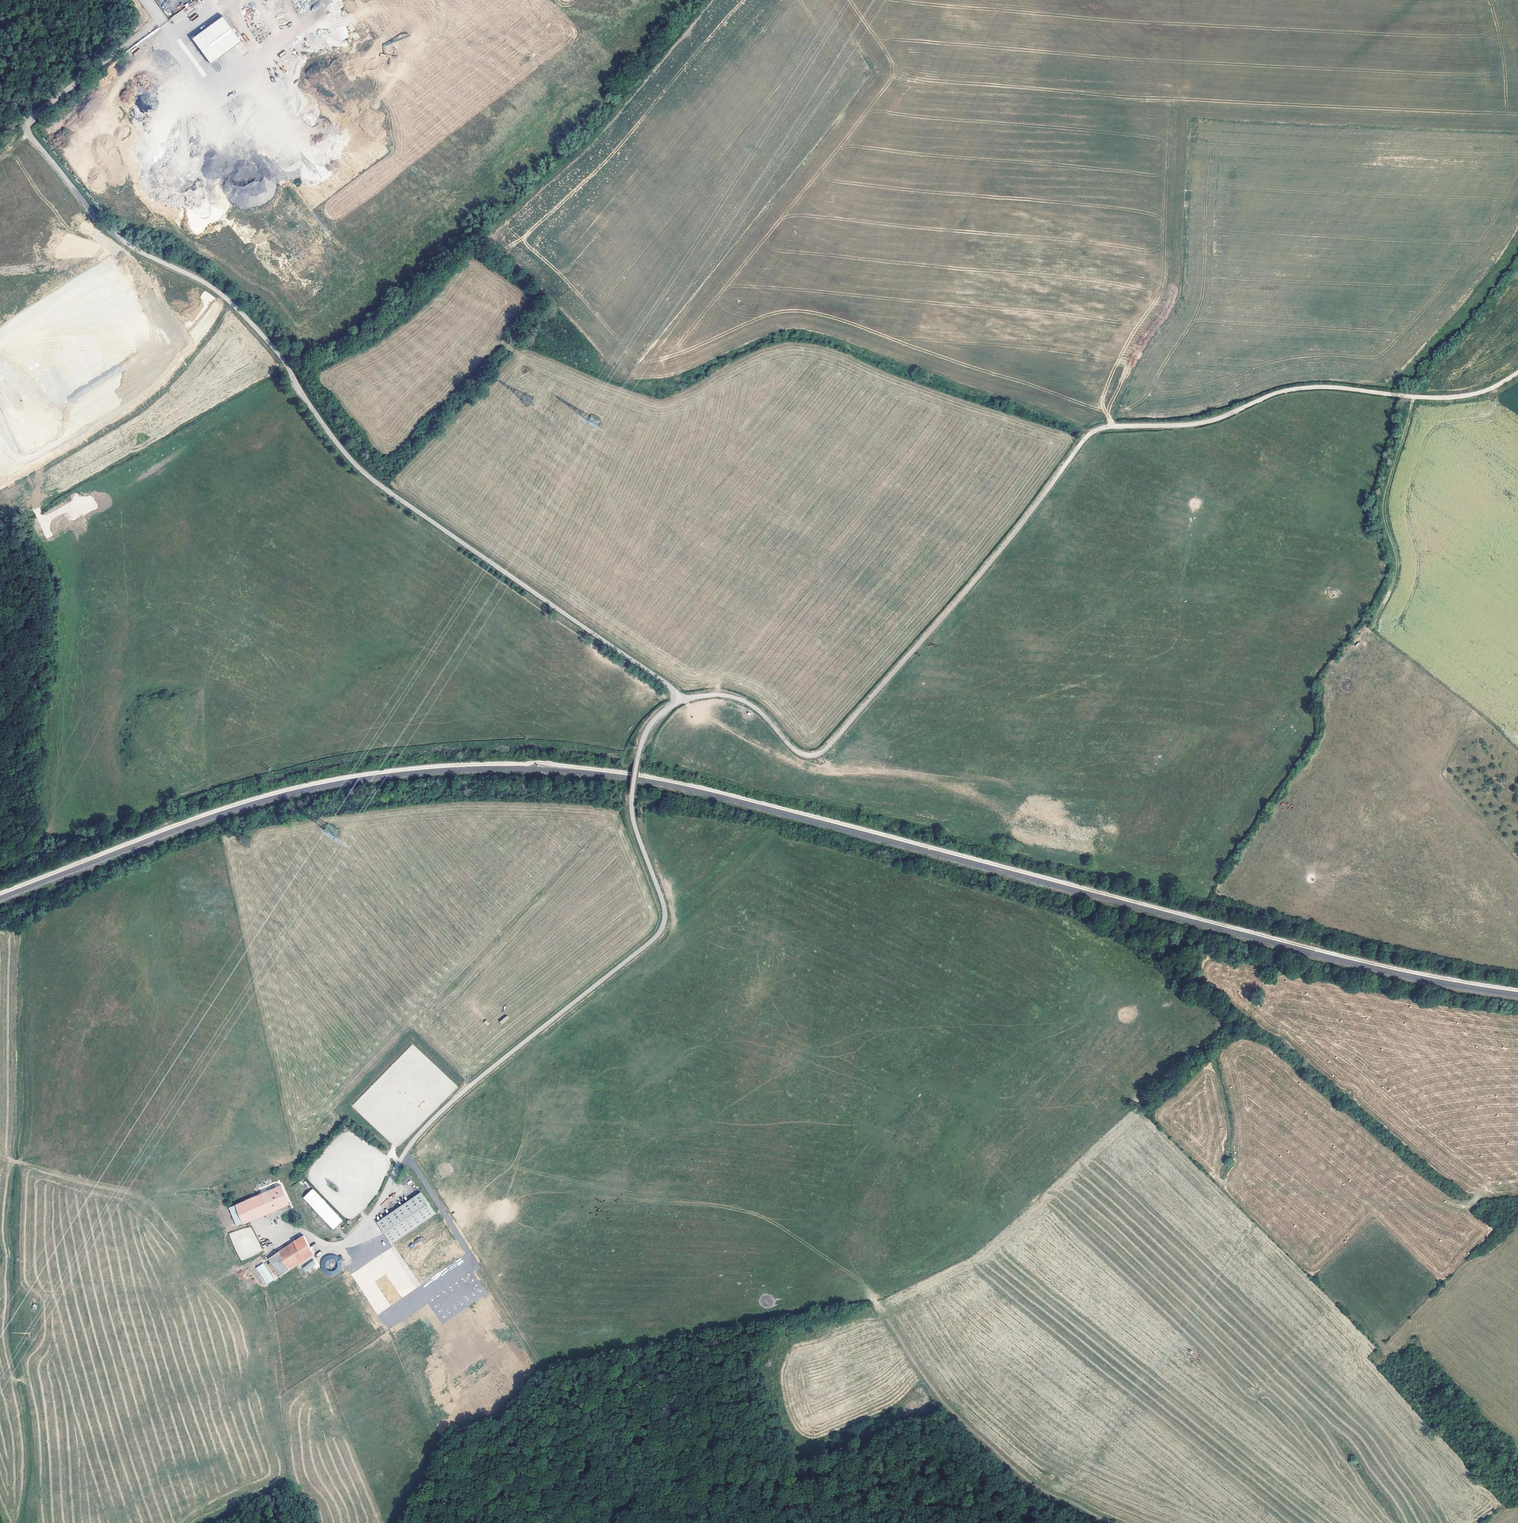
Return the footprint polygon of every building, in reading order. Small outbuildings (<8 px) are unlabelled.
[(241,41),(222,16),(192,38),(211,64),(241,41)] [(0,179),(0,320),(1,321),(13,313),(10,308),(60,276),(31,229),(35,226),(4,177),(0,179)] [(507,1015),(499,1022),(501,1025),(510,1018),(507,1015)] [(398,1058),(399,1059),(381,1076),(384,1080),(387,1077),(389,1079),(386,1082),(390,1086),(423,1055),(413,1044),(398,1058)] [(243,1225),(284,1208),(287,1206),(279,1188),(235,1207),(243,1225)] [(303,1197),(333,1230),(343,1221),(313,1188),(303,1197)] [(421,1192),(377,1221),(392,1244),(436,1214),(421,1192)] [(329,1201),(344,1217),(349,1213),(352,1216),(354,1214),(346,1205),(345,1206),(335,1195),(329,1201)] [(231,1238),(241,1261),(259,1252),(259,1245),(261,1251),(261,1249),(258,1242),(256,1242),(256,1239),(250,1225),(250,1235),(251,1237),(235,1237),(232,1238),(231,1235),(231,1238)] [(301,1238),(267,1261),(279,1278),(313,1255),(301,1238)] [(386,1243),(348,1270),(377,1311),(415,1285),(386,1243)] [(339,1275),(343,1258),(324,1253),(321,1267),(331,1270),(330,1273),(339,1275)] [(303,1268),(306,1272),(316,1264),(313,1260),(303,1268)] [(267,1284),(274,1279),(263,1263),(256,1268),(267,1284)]
